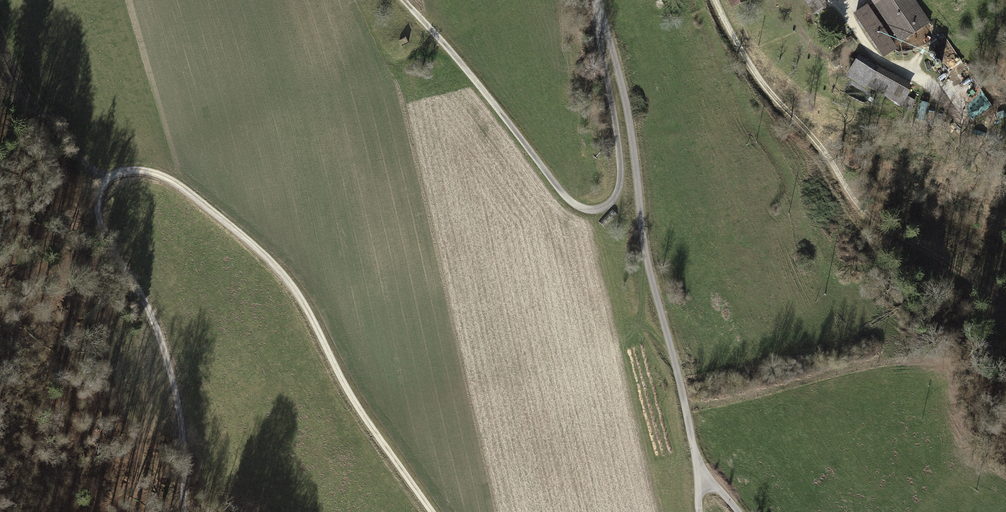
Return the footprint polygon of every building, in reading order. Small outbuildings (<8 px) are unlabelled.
[(815,12),(827,4),(825,0),(807,0),(815,12)] [(869,0),(854,10),(885,56),(899,46),(869,0)] [(930,21),(916,0),(872,0),(900,42),(930,21)] [(913,83),(858,53),(846,74),(865,85),(867,82),(902,102),(901,104),(910,109),(915,101),(906,96),(913,83)]
